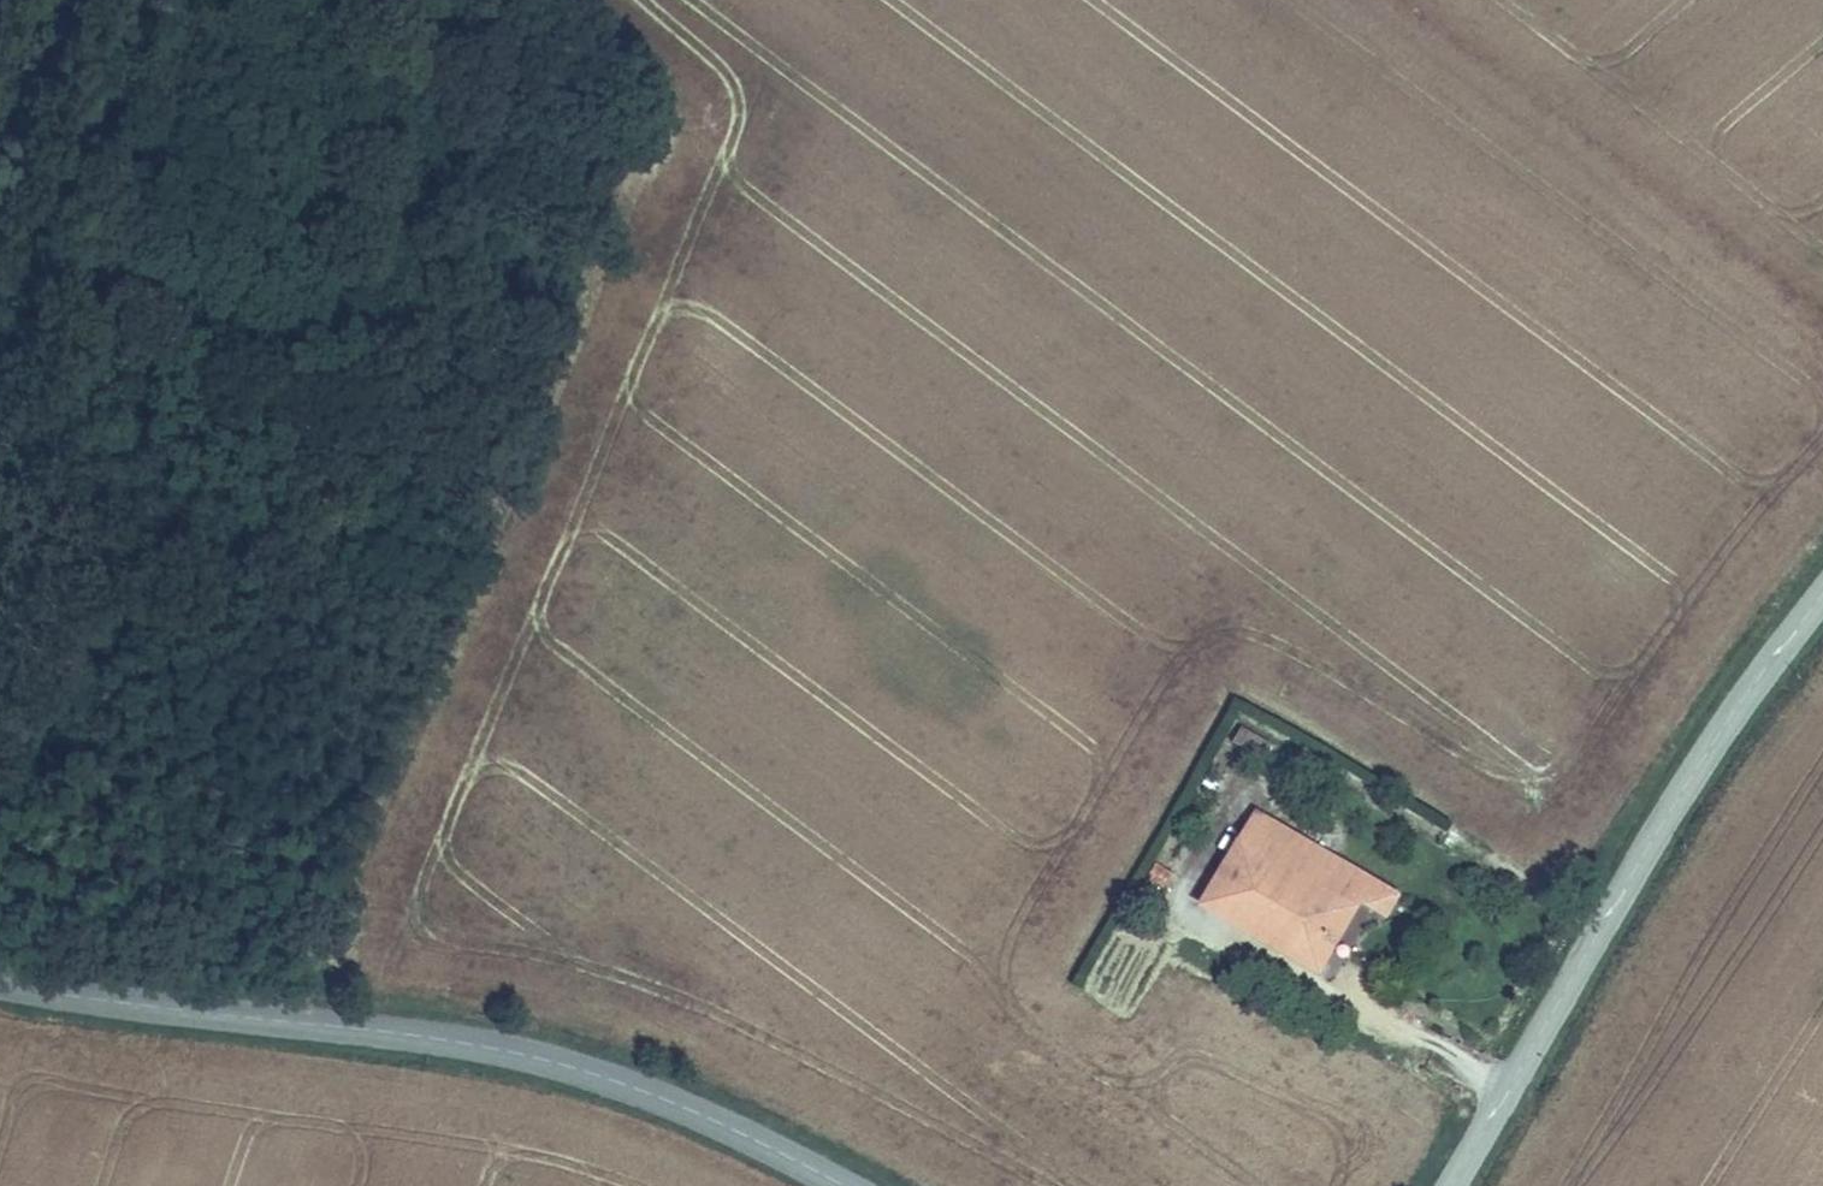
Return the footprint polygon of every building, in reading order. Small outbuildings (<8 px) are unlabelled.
[(1217,898),(1254,926),(1312,848),(1275,820),(1217,898)] [(1312,848),(1254,926),(1323,977),(1358,930),(1381,899),(1312,848)] [(1381,899),(1358,930),(1384,950),(1408,919),(1381,899)]
